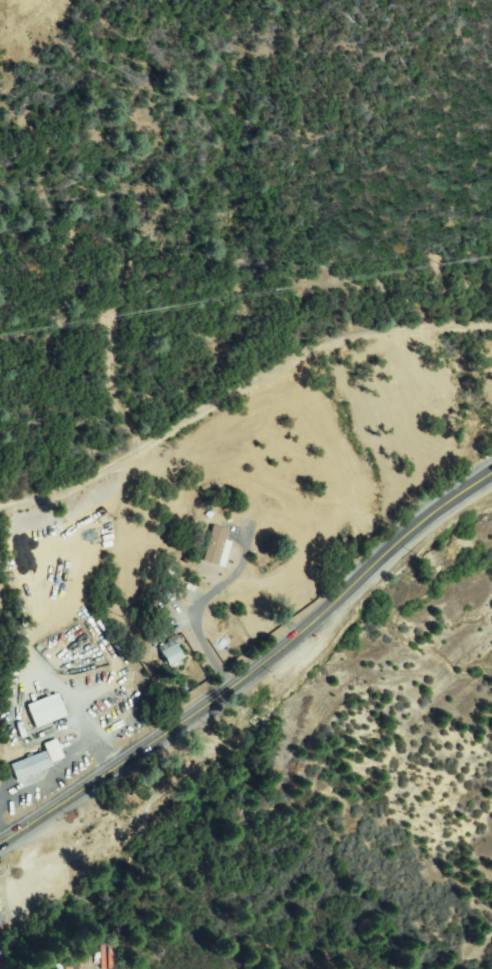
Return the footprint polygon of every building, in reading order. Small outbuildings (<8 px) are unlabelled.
[(230,532),(223,564),(206,561),(212,528),(230,532)] [(143,558),(152,554),(157,562),(148,567),(143,558)] [(179,591),(186,604),(181,607),(174,595),(179,591)] [(159,603),(166,614),(158,619),(152,608),(159,603)] [(147,629),(158,624),(162,635),(152,639),(147,629)] [(160,648),(174,641),(182,659),(168,666),(160,648)] [(37,727),(28,708),(56,696),(65,715),(37,727)] [(23,711),(31,726),(26,728),(19,713),(23,711)] [(57,743),(66,740),(70,751),(62,754),(57,743)] [(18,780),(12,766),(46,753),(51,767),(18,780)]
